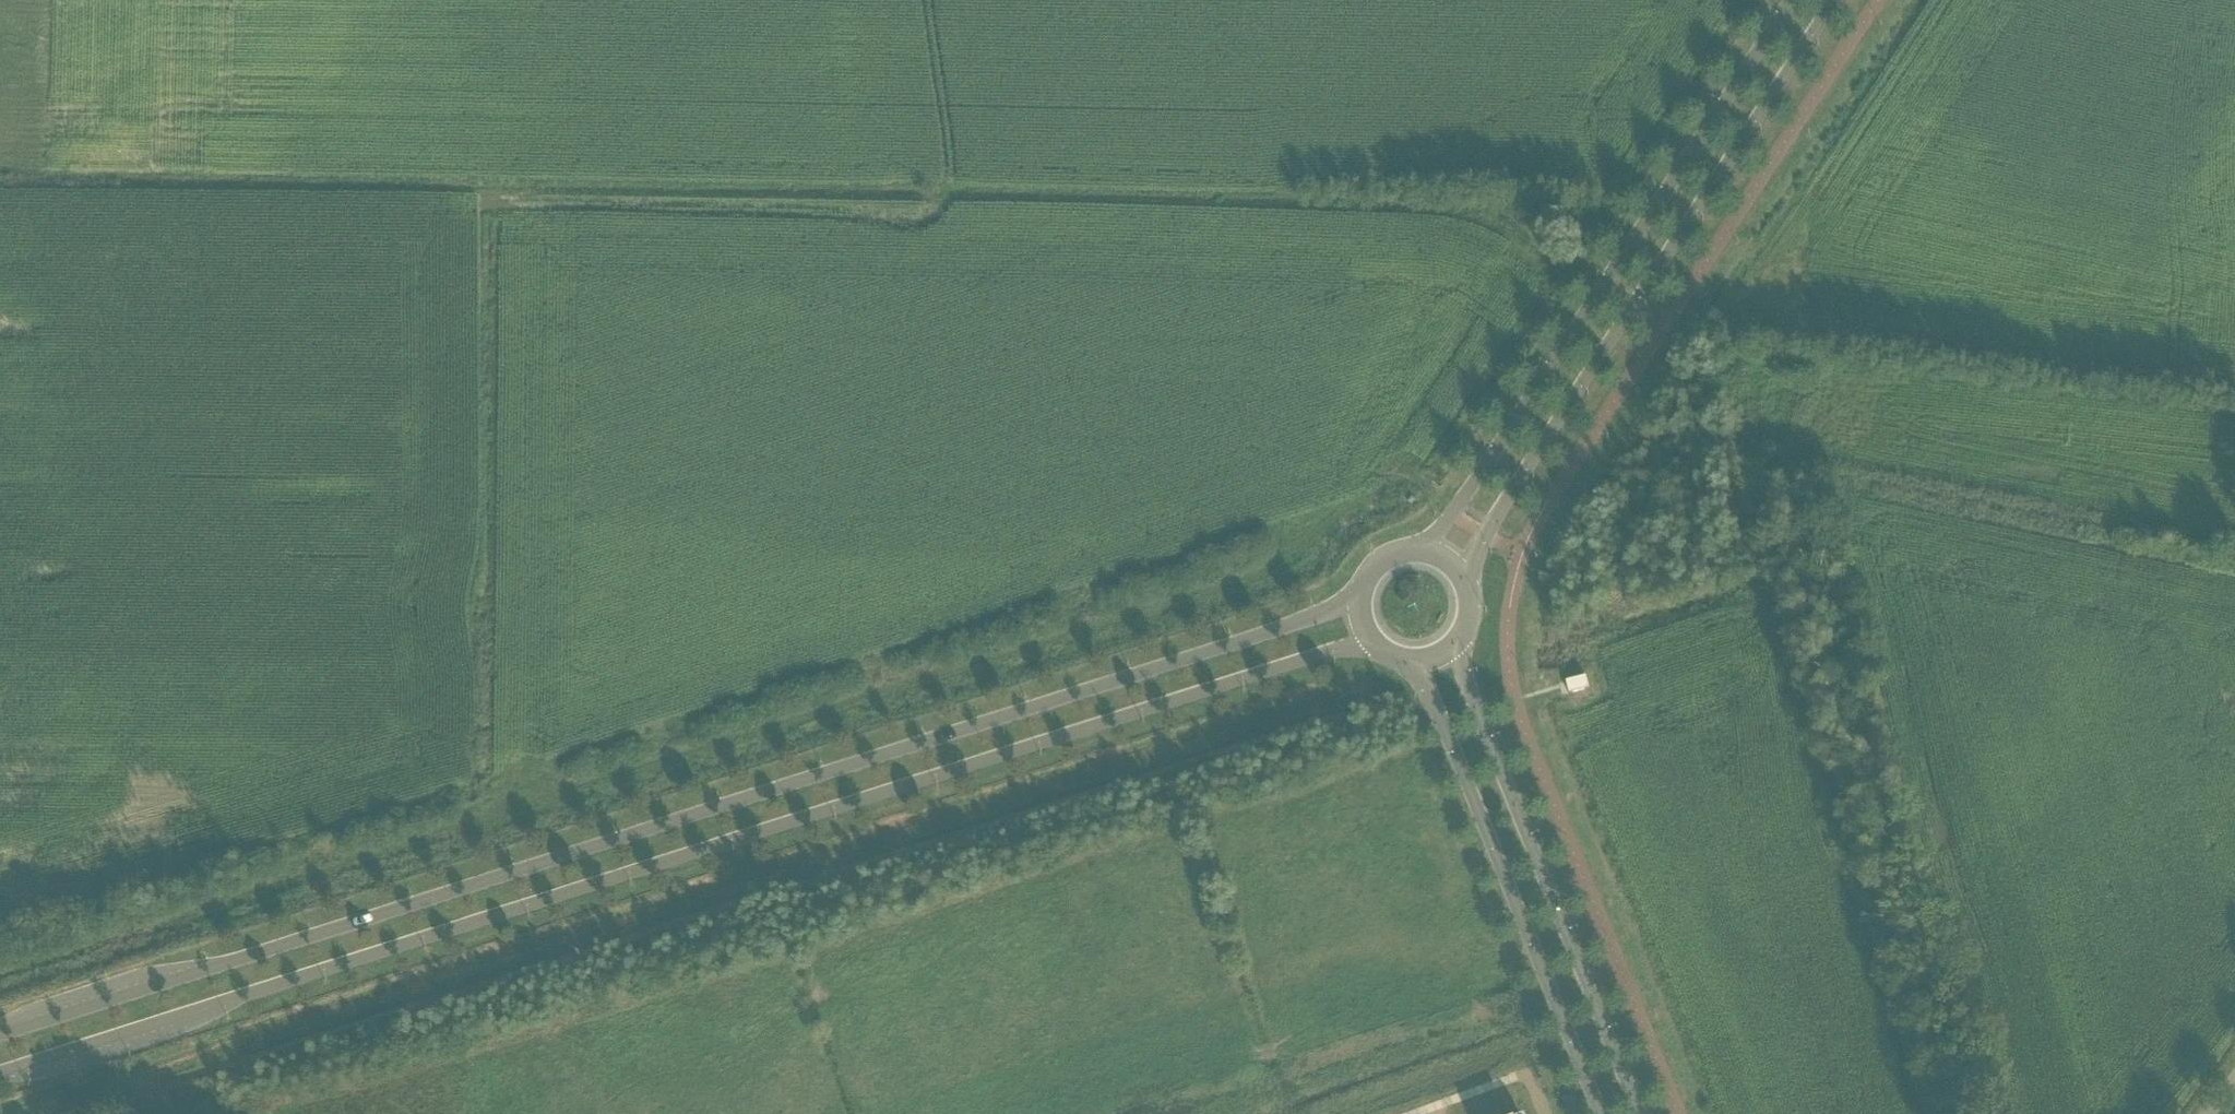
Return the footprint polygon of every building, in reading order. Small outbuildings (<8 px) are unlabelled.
[(1586,677),(1565,682),(1569,695),(1589,689),(1586,677)]
